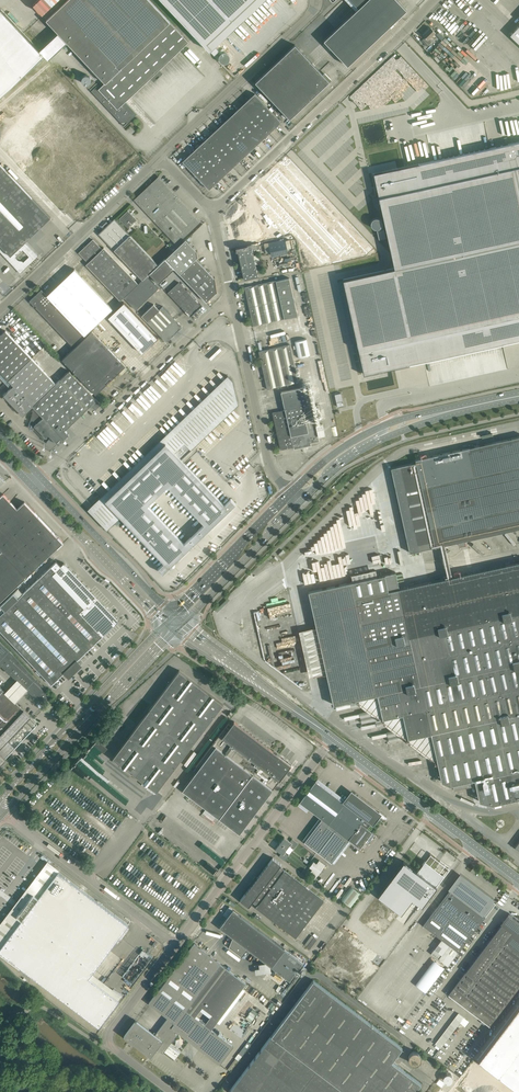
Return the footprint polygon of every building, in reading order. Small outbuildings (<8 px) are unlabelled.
[(58,33),(67,42),(105,83),(98,88),(96,86),(91,91),(123,125),(123,126),(137,114),(125,101),(150,78),(153,82),(163,73),(159,69),(189,42),(149,0),(67,0),(46,20),(58,33)] [(219,51),(215,47),(226,36),(225,35),(262,0),(161,0),(214,56),(219,51)] [(324,40),(347,66),(406,10),(404,8),(397,0),(366,0),(358,8),(355,10),(324,40)] [(53,193),(117,133),(48,60),(49,59),(67,42),(58,33),(39,50),(1,9),(0,9),(0,137),(53,193)] [(511,35),(518,43),(518,26),(511,35)] [(435,32),(430,27),(423,35),(427,39),(426,40),(424,38),(421,40),(427,46),(431,42),(428,39),(435,32)] [(289,118),(329,81),(295,44),(255,82),(289,118)] [(219,58),(219,59),(219,60),(220,61),(220,62),(221,62),(221,63),(222,63),(223,63),(224,64),(225,64),(226,63),(227,63),(228,62),(229,62),(229,61),(229,60),(230,59),(230,58),(230,57),(229,56),(229,55),(228,54),(227,53),(226,53),(225,53),(224,53),(223,53),(222,53),(221,54),(220,54),(220,55),(219,56),(219,57),(219,58)] [(513,86),(518,84),(518,69),(510,71),(513,86)] [(81,78),(81,79),(81,80),(82,81),(82,82),(83,83),(84,83),(84,84),(85,84),(86,84),(87,84),(88,84),(88,83),(89,83),(90,82),(91,81),(91,80),(91,79),(91,78),(90,78),(90,77),(90,76),(89,76),(88,75),(87,75),(86,74),(85,75),(84,75),(83,76),(82,76),(82,77),(82,78),(81,78)] [(425,91),(413,103),(417,107),(429,96),(425,91)] [(182,161),(209,189),(281,122),(255,93),(182,161)] [(373,173),(394,268),(343,279),(364,374),(518,339),(518,141),(373,173)] [(285,162),(283,164),(284,166),(285,165),(286,166),(285,167),(366,253),(373,247),(289,158),(287,160),(289,163),(287,165),(286,164),(287,163),(285,162)] [(20,273),(38,256),(24,241),(50,217),(0,165),(0,252),(20,273)] [(277,169),(266,180),(336,254),(338,253),(340,255),(345,251),(347,253),(352,249),(277,169)] [(200,221),(159,177),(135,199),(176,243),(200,221)] [(261,185),(254,191),(283,222),(290,230),(293,232),(297,237),(322,263),(328,257),(297,224),(290,216),(261,185)] [(128,210),(119,219),(128,228),(137,220),(128,210)] [(373,227),(382,228),(383,219),(374,218),(373,227)] [(158,265),(131,236),(114,219),(99,234),(142,279),(146,276),(158,265)] [(380,239),(387,237),(384,228),(378,230),(380,239)] [(120,300),(124,297),(138,284),(104,247),(102,249),(92,239),(85,246),(85,245),(82,248),(83,248),(78,253),(88,263),(86,265),(120,300)] [(174,268),(183,277),(201,296),(206,302),(216,292),(217,292),(215,277),(214,277),(214,278),(199,262),(196,258),(197,257),(198,257),(197,250),(196,250),(196,251),(196,250),(185,239),(165,258),(174,268)] [(285,239),(268,243),(270,252),(271,254),(287,251),(287,249),(285,240),(285,239)] [(236,247),(236,251),(237,251),(240,263),(240,264),(244,279),(255,277),(258,276),(252,251),(256,250),(256,249),(259,249),(258,243),(255,243),(255,242),(236,247)] [(158,283),(159,283),(174,268),(165,258),(149,274),(158,283)] [(74,269),(46,295),(85,335),(112,309),(74,269)] [(146,276),(142,279),(138,284),(124,297),(136,310),(158,288),(146,276)] [(244,288),(253,325),(297,316),(289,278),(244,288)] [(178,282),(167,293),(171,297),(185,311),(190,317),(191,316),(190,316),(194,313),(198,310),(198,309),(200,307),(201,307),(201,306),(202,305),(200,304),(200,303),(187,289),(186,290),(178,282)] [(35,308),(72,346),(85,335),(46,295),(41,290),(29,301),(34,306),(34,305),(36,307),(35,308)] [(124,302),(108,317),(142,353),(158,338),(124,302)] [(141,316),(166,341),(182,326),(162,306),(159,310),(153,304),(141,316)] [(32,358),(5,330),(0,335),(0,372),(8,380),(32,358)] [(92,331),(62,359),(95,394),(125,366),(92,331)] [(306,339),(294,341),(298,357),(310,355),(306,339)] [(258,351),(263,370),(294,363),(290,344),(258,351)] [(33,359),(32,358),(8,380),(13,385),(3,395),(12,404),(11,405),(11,407),(14,410),(17,410),(22,415),(32,406),(56,383),(33,359)] [(178,358),(163,372),(169,378),(172,375),(174,377),(176,375),(177,376),(180,374),(181,375),(184,372),(182,370),(186,366),(178,358)] [(137,371),(145,365),(143,363),(138,367),(136,365),(134,367),(137,371)] [(263,370),(267,389),(298,382),(294,363),(263,370)] [(91,405),(95,409),(101,404),(69,371),(60,379),(88,408),(91,405)] [(30,421),(29,424),(34,425),(34,428),(46,441),(51,437),(58,444),(69,434),(65,430),(88,408),(60,379),(56,383),(32,406),(34,408),(32,410),(32,411),(30,421)] [(322,424),(316,425),(313,411),(319,410),(318,405),(311,406),(307,386),(281,392),(285,410),(272,412),(280,449),(293,447),(294,449),(311,445),(310,443),(319,441),(318,436),(325,435),(322,424)] [(344,405),(342,400),(341,393),(334,394),(337,407),(344,405)] [(120,413),(93,439),(105,452),(119,439),(117,437),(130,425),(120,413)] [(415,459),(416,462),(435,547),(440,546),(458,542),(459,546),(465,545),(464,540),(484,536),(489,535),(518,528),(518,436),(474,446),(430,456),(415,459)] [(164,562),(157,568),(162,573),(235,503),(230,498),(224,505),(181,459),(191,449),(185,443),(174,452),(165,443),(105,500),(164,562)] [(3,494),(0,497),(0,549),(2,550),(0,552),(0,601),(62,542),(24,501),(17,508),(3,494)] [(22,653),(38,670),(42,675),(51,684),(56,680),(61,675),(64,672),(67,675),(80,663),(77,660),(83,654),(102,636),(103,636),(119,620),(117,619),(114,615),(100,601),(65,564),(64,562),(60,565),(56,561),(55,561),(56,561),(22,594),(18,589),(13,593),(0,605),(0,606),(0,612),(1,613),(0,614),(0,630),(22,653)] [(308,591),(315,624),(326,670),(333,704),(358,699),(377,694),(382,719),(402,714),(407,737),(408,738),(409,738),(431,733),(436,759),(441,781),(450,785),(452,785),(454,790),(475,785),(478,796),(479,801),(491,804),(518,798),(518,562),(435,580),(399,588),(395,572),(385,574),(382,575),(377,576),(353,581),(308,591)] [(17,680),(27,690),(42,704),(50,696),(46,693),(48,691),(36,679),(36,680),(13,655),(14,654),(0,642),(0,664),(17,680)] [(113,758),(156,791),(223,704),(179,670),(113,758)] [(8,755),(9,753),(15,747),(8,740),(24,723),(31,716),(16,702),(27,690),(17,680),(5,692),(0,687),(0,763),(8,755)] [(226,732),(223,729),(196,766),(199,768),(182,790),(239,833),(291,765),(234,721),(226,732)] [(103,734),(91,746),(93,748),(96,744),(101,749),(109,741),(103,734)] [(98,762),(103,757),(91,746),(86,750),(98,762)] [(316,781),(299,802),(308,809),(318,816),(321,819),(321,820),(305,841),(304,842),(305,842),(331,862),(332,862),(348,840),(349,839),(360,848),(372,832),(367,828),(370,823),(372,824),(373,825),(382,813),(352,790),(351,790),(344,799),(342,801),(338,798),(324,787),(316,781)] [(216,817),(206,809),(202,813),(213,821),(216,817)] [(298,843),(292,838),(290,841),(284,837),(280,843),(287,848),(289,845),(293,849),(298,843)] [(287,848),(280,843),(275,849),(281,853),(279,856),(285,860),(289,854),(285,851),(287,848)] [(378,895),(401,912),(412,898),(422,905),(436,886),(436,885),(443,875),(431,866),(437,859),(431,854),(417,871),(403,861),(378,895)] [(256,907),(276,923),(296,938),(324,901),(279,867),(281,864),(273,857),(240,900),(249,906),(253,900),(258,904),(256,907)] [(319,859),(317,862),(314,859),(309,866),(314,869),(313,871),(318,874),(326,863),(319,859)] [(0,948),(0,951),(5,955),(21,967),(99,1027),(119,1000),(102,987),(89,977),(92,973),(128,925),(59,872),(58,871),(38,897),(33,894),(22,908),(17,916),(22,919),(0,948)] [(437,908),(423,925),(442,939),(431,953),(447,966),(458,952),(477,927),(496,903),(493,901),(494,899),(460,873),(448,889),(450,890),(437,908)] [(360,893),(351,886),(341,899),(351,906),(360,893)] [(227,917),(219,927),(233,937),(229,947),(241,956),(247,948),(265,962),(270,966),(272,967),(289,980),(302,962),(285,949),(233,909),(227,917)] [(496,1019),(518,988),(518,921),(508,913),(500,924),(501,924),(497,930),(495,928),(492,932),(494,934),(491,937),(448,994),(490,1026),(496,1019)] [(310,949),(317,939),(314,937),(307,946),(310,949)] [(135,1020),(123,1035),(130,1041),(135,1044),(150,1056),(151,1055),(151,1054),(156,1047),(163,1052),(164,1051),(175,1060),(181,1052),(177,1048),(174,1046),(170,1043),(178,1032),(198,1047),(220,1064),(220,1063),(233,1046),(215,1031),(212,1029),(205,1024),(195,1017),(186,1009),(193,1000),(220,963),(194,943),(149,1003),(150,1004),(168,1017),(155,1034),(138,1021),(136,1019),(135,1020)] [(434,960),(415,984),(426,992),(444,968),(434,960)] [(230,971),(203,1007),(212,1014),(219,1019),(246,983),(230,971)] [(296,971),(289,981),(293,983),(300,974),(296,971)] [(241,1075),(230,1090),(232,1091),(414,1091),(421,1083),(391,1061),(402,1047),(313,980),(241,1075)] [(255,1005),(251,1010),(256,1015),(261,1009),(255,1005)] [(478,1059),(518,1091),(518,1005),(478,1059)] [(450,1034),(459,1022),(466,1027),(470,1020),(459,1012),(445,1031),(450,1034)] [(230,1028),(241,1036),(245,1031),(234,1023),(230,1028)] [(236,1056),(239,1058),(251,1045),(248,1042),(236,1056)] [(415,1064),(414,1064),(434,1079),(441,1070),(421,1055),(421,1056),(421,1057),(421,1058),(421,1059),(421,1060),(420,1061),(420,1062),(419,1062),(419,1063),(418,1063),(417,1063),(417,1064),(416,1064),(415,1064)] [(478,1059),(453,1091),(518,1091),(478,1059)]
